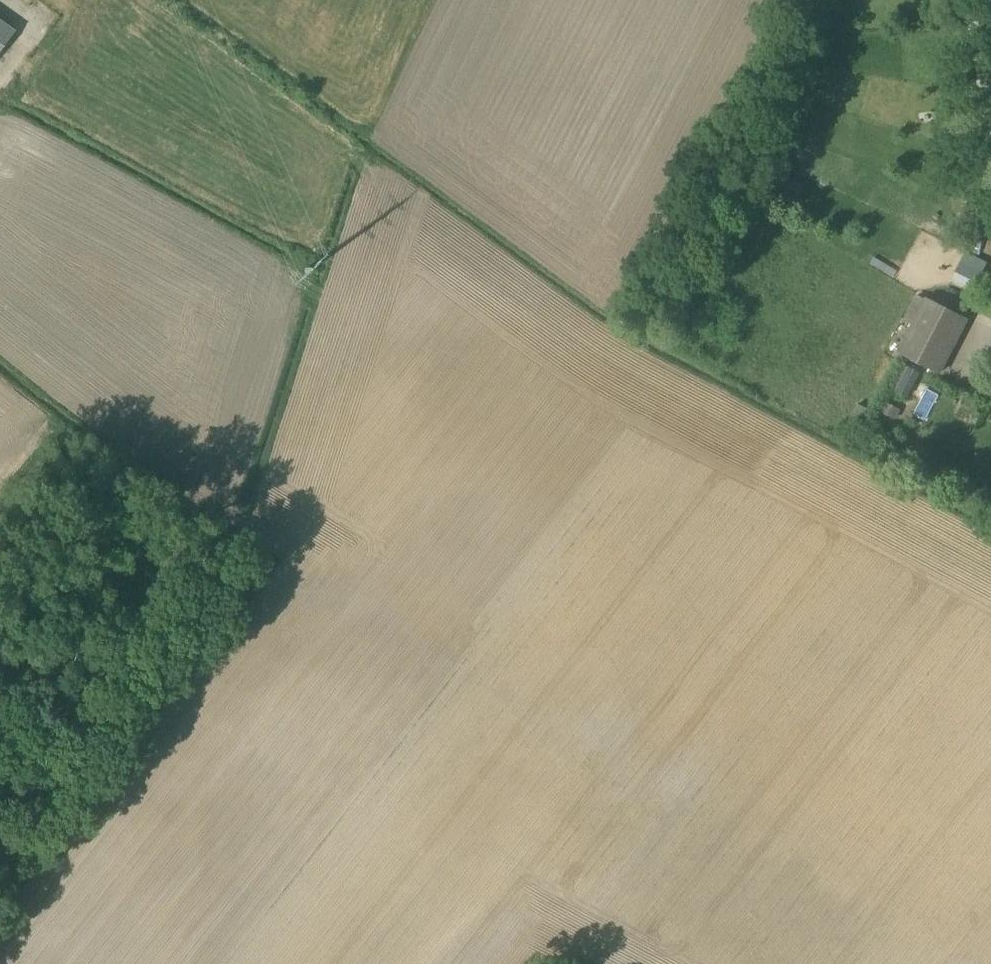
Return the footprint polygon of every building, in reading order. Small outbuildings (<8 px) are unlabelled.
[(14,32),(0,21),(0,52),(14,32)] [(930,111),(918,113),(919,123),(931,122),(930,111)] [(949,276),(971,288),(976,277),(954,266),(949,276)] [(927,299),(899,352),(940,373),(968,320),(927,299)] [(896,420),(901,410),(885,402),(880,412),(896,420)]
